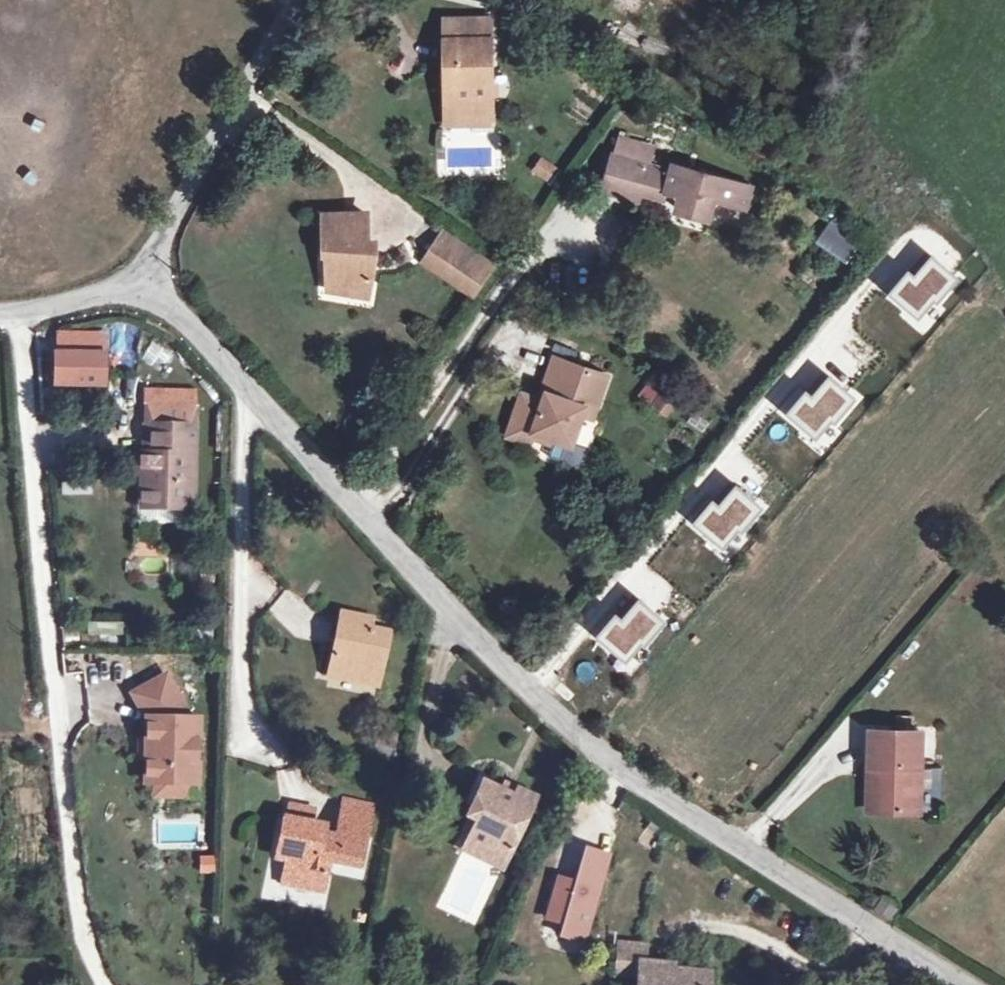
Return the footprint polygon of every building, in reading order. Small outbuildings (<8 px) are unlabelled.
[(458,114),(491,115),(491,37),(469,36),(469,19),(446,19),(446,91),(458,92),(458,114)] [(469,36),(491,37),(491,19),(469,19),(469,36)] [(458,92),(446,91),(446,124),(491,125),(491,115),(458,114),(458,92)] [(613,135),(608,152),(618,155),(623,138),(613,135)] [(632,197),(633,191),(642,162),(647,145),(623,138),(618,155),(608,152),(600,177),(616,181),(613,191),(632,197)] [(539,157),(531,172),(550,182),(558,167),(539,157)] [(642,162),(633,191),(658,198),(660,190),(665,173),(661,172),(662,167),(642,162)] [(665,173),(660,190),(676,195),(672,208),(678,210),(677,214),(692,218),(693,213),(700,215),(706,198),(736,207),(738,206),(744,185),(668,163),(665,173)] [(616,181),(600,177),(597,187),(613,191),(616,181)] [(333,257),(334,288),(367,296),(374,259),(366,257),(365,217),(323,218),(324,256),(333,257)] [(814,245),(847,264),(861,240),(828,221),(814,245)] [(430,262),(436,266),(452,244),(486,268),(491,260),(451,232),(430,262)] [(452,244),(436,266),(470,290),(486,268),(452,244)] [(333,257),(324,256),(325,286),(334,288),(333,257)] [(958,280),(933,259),(917,279),(908,272),(890,293),(923,321),(958,280)] [(50,350),(50,388),(108,388),(108,351),(50,350)] [(539,396),(536,395),(518,388),(503,430),(525,438),(529,427),(550,434),(567,440),(577,412),(587,416),(603,372),(551,353),(538,387),(542,389),(539,396)] [(651,378),(638,396),(668,419),(681,401),(651,378)] [(850,398),(830,381),(815,400),(806,393),(789,414),(817,437),(850,398)] [(129,469),(129,503),(170,503),(172,398),(124,397),(123,448),(113,448),(113,468),(120,469),(129,469)] [(567,440),(550,434),(545,449),(569,458),(576,456),(580,445),(567,440)] [(760,509),(736,489),(719,509),(713,504),(697,524),(727,549),(760,509)] [(664,623),(640,603),(624,622),(617,616),(599,638),(630,663),(664,623)] [(335,618),(336,608),(315,606),(308,670),(358,676),(364,621),(344,619),(335,618)] [(335,618),(344,619),(345,609),(336,608),(335,618)] [(88,618),(86,634),(123,639),(126,623),(88,618)] [(167,671),(135,687),(149,712),(148,737),(148,750),(148,776),(157,777),(189,777),(199,777),(200,713),(192,713),(167,671)] [(869,752),(869,799),(911,799),(910,717),(859,717),(858,752),(869,752)] [(869,752),(858,752),(859,799),(869,799),(869,752)] [(466,835),(503,856),(535,799),(480,769),(466,794),(483,804),(466,835)] [(189,777),(157,777),(157,790),(188,790),(189,777)] [(483,804),(466,794),(449,826),(466,835),(483,804)] [(270,813),(300,819),(303,804),(273,797),(270,813)] [(316,857),(328,859),(347,862),(358,804),(331,798),(324,832),(308,829),(310,821),(300,819),(270,813),(263,846),(274,849),(269,879),(311,887),(314,872),(316,857)] [(503,856),(466,835),(459,847),(497,868),(503,856)] [(555,882),(547,907),(564,912),(560,924),(556,937),(579,944),(606,856),(583,849),(571,887),(555,882)] [(316,857),(314,872),(325,874),(328,859),(316,857)] [(881,899),(873,909),(885,920),(895,909),(881,899)] [(560,924),(564,912),(547,907),(543,919),(560,924)] [(670,970),(637,967),(638,954),(618,952),(616,983),(635,984),(704,984),(705,979),(671,976),(670,970)]
